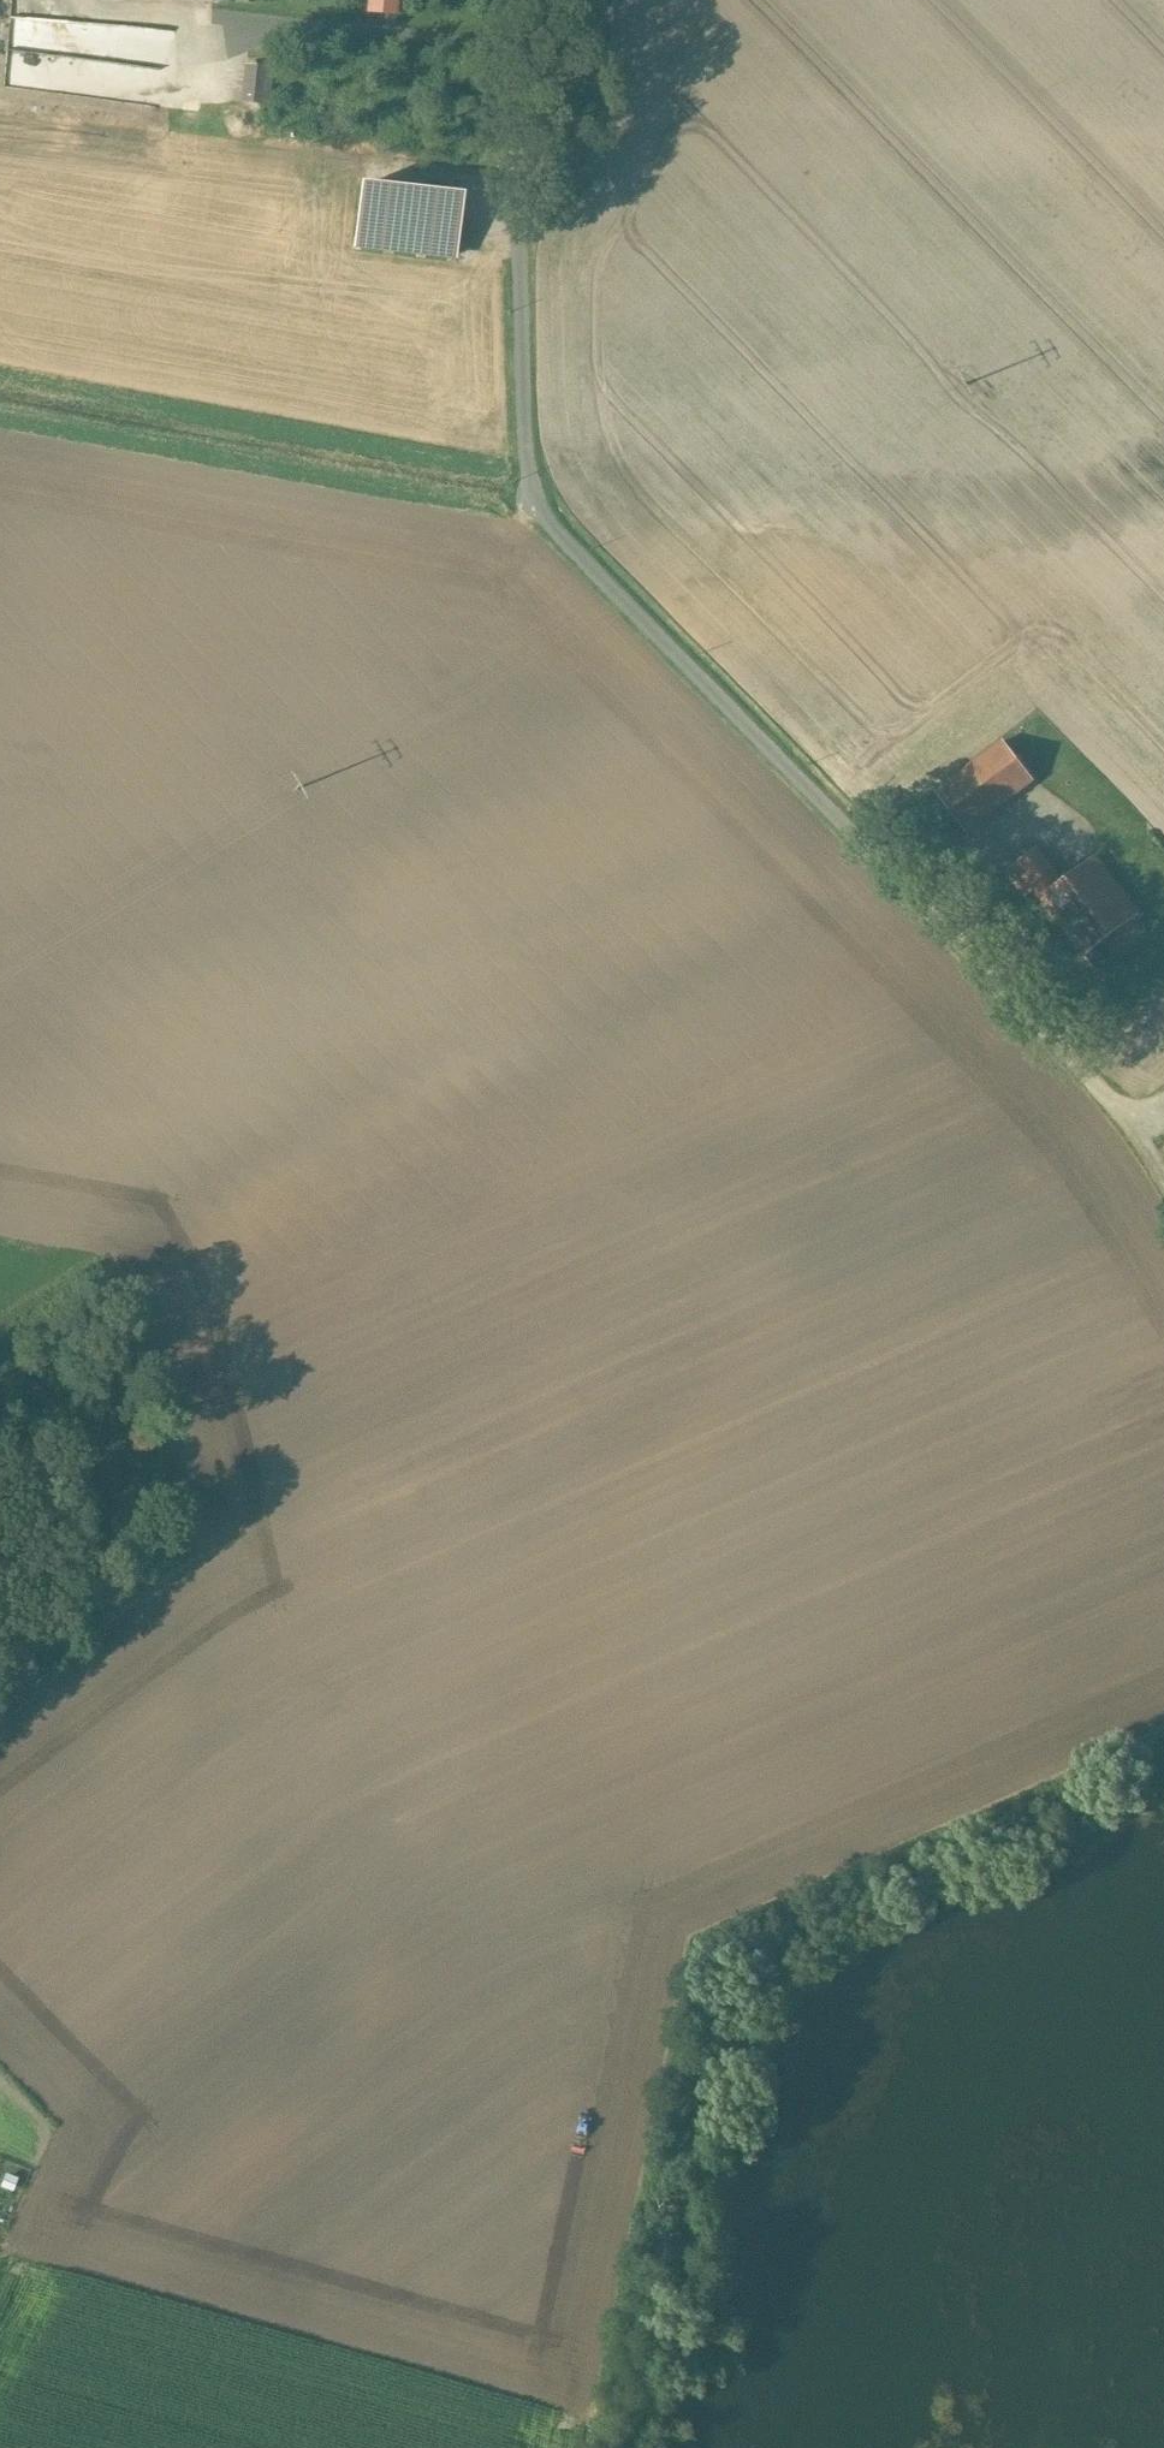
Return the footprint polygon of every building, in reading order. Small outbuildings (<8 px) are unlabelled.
[(399,0),(366,0),(365,13),(399,14),(399,0)] [(86,62),(85,95),(138,97),(139,63),(86,62)] [(274,69),(249,66),(245,102),(270,104),(274,69)] [(363,188),(357,245),(453,256),(459,198),(363,188)] [(1004,742),(937,793),(966,831),(1033,780),(1004,742)] [(1042,898),(1062,883),(1036,850),(1007,873),(1024,896),(1035,888),(1042,898)] [(1137,914),(1094,858),(1062,883),(1042,898),(1086,954),(1137,914)]
